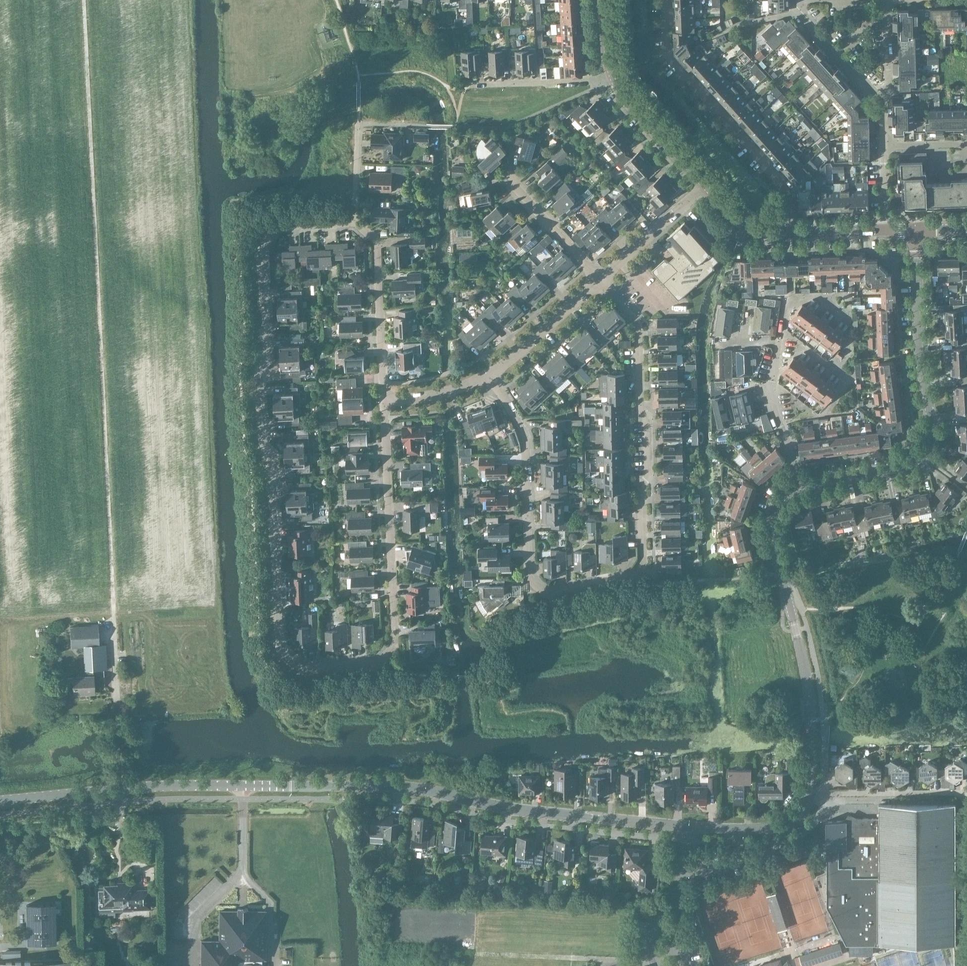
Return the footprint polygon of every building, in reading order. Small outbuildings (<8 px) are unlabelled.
[(559,1),(560,12),(578,11),(578,0),(559,1)] [(694,0),(676,0),(676,9),(702,7),(702,3),(694,3),(694,0)] [(745,18),(760,17),(760,8),(764,8),(764,0),(746,0),(744,0),(745,18)] [(795,0),(769,0),(769,10),(780,10),(780,6),(790,6),(790,1),(795,0)] [(956,2),(956,8),(951,8),(952,19),(955,18),(956,29),(966,29),(965,18),(962,18),(961,2),(956,2)] [(935,3),(936,9),(930,9),(931,20),(934,20),(935,30),(945,29),(945,19),(941,19),(941,3),(935,3)] [(941,19),(945,19),(945,29),(956,29),(955,18),(952,19),(951,8),(947,8),(947,3),(941,3),(941,19)] [(702,12),(702,7),(676,9),(676,20),(695,19),(694,12),(702,12)] [(869,7),(857,7),(857,19),(870,18),(869,7)] [(918,9),(918,13),(919,20),(931,20),(930,9),(918,9)] [(898,10),(898,20),(893,20),(894,28),(898,28),(898,38),(909,38),(909,34),(919,34),(919,20),(918,13),(909,13),(909,10),(898,10)] [(560,12),(561,23),(579,22),(578,11),(560,12)] [(727,27),(734,24),(731,18),(724,21),(727,27)] [(676,20),(677,31),(692,30),(692,31),(695,31),(703,31),(703,26),(695,26),(695,19),(676,20)] [(783,19),(776,20),(762,34),(767,40),(766,41),(774,49),(781,42),(783,45),(791,38),(789,35),(796,28),(789,20),(787,22),(783,19)] [(881,29),(880,20),(872,20),(872,29),(881,29)] [(557,34),(562,34),(580,32),(579,22),(561,23),(557,23),(557,34)] [(789,35),(791,38),(783,45),(790,52),(798,45),(796,43),(807,32),(804,28),(800,31),(796,28),(789,35)] [(677,31),(674,31),(675,43),(693,43),(692,31),(692,30),(677,31)] [(581,43),(580,32),(562,34),(562,42),(557,42),(557,45),(562,44),(581,43)] [(805,53),(802,50),(810,43),(807,40),(811,36),(807,32),(796,43),(798,45),(790,52),(797,60),(805,53)] [(725,34),(720,36),(716,37),(719,43),(727,40),(725,34)] [(909,34),(909,38),(898,38),(898,43),(893,43),(893,49),(910,48),(910,44),(920,44),(919,34),(909,34)] [(581,43),(562,44),(557,45),(557,48),(563,48),(563,55),(581,54),(581,43)] [(687,43),(675,43),(675,53),(681,60),(690,52),(688,47),(687,43)] [(823,73),(821,71),(829,63),(822,56),(826,53),(820,47),(817,50),(810,43),(802,50),(805,53),(797,60),(816,80),(823,73)] [(697,46),(690,52),(681,60),(690,69),(692,67),(708,52),(701,44),(697,46)] [(899,54),(899,59),(910,58),(910,55),(920,54),(920,44),(910,44),(910,48),(893,49),(893,54),(899,54)] [(476,67),(483,67),(482,48),(475,49),(475,51),(462,52),(464,72),(477,72),(476,67)] [(502,51),(489,52),(491,72),(504,71),(504,67),(510,67),(509,48),(502,49),(502,51)] [(536,48),(529,48),(529,51),(516,51),(517,72),(531,71),(530,67),(537,66),(536,48)] [(692,67),(699,75),(713,63),(708,58),(714,53),(711,49),(708,52),(692,67)] [(778,68),(770,76),(774,80),(794,58),(787,52),(775,65),(778,68)] [(582,65),(581,54),(563,55),(564,66),(582,65)] [(910,55),(910,58),(899,59),(899,63),(893,63),(894,69),(910,68),(910,65),(920,65),(920,54),(910,55)] [(699,75),(707,84),(726,67),(732,61),(729,58),(716,67),(713,63),(699,75)] [(759,67),(755,63),(750,69),(753,73),(759,67)] [(816,80),(823,88),(834,101),(842,93),(840,91),(847,84),(841,77),(844,73),(839,67),(835,70),(829,63),(821,71),(823,73),(816,80)] [(564,66),(560,66),(560,77),(583,76),(582,65),(564,66)] [(920,65),(910,65),(910,68),(894,69),(894,74),(899,74),(899,79),(910,79),(910,75),(920,75),(920,65)] [(707,84),(714,92),(728,80),(723,75),(729,70),(726,67),(707,84)] [(899,79),(899,84),(894,84),(894,90),(900,89),(900,90),(911,89),(911,86),(921,86),(920,75),(910,75),(910,79),(899,79)] [(731,83),(728,80),(714,92),(722,101),(741,83),(738,80),(731,83)] [(744,87),(741,83),(722,101),(730,109),(743,97),(739,92),(744,87)] [(849,101),(846,98),(858,88),(855,83),(850,87),(847,84),(840,91),(842,93),(834,101),(841,108),(849,101)] [(862,92),(858,88),(846,98),(849,101),(841,108),(848,116),(856,108),(854,106),(862,99),(858,95),(862,92)] [(730,109),(738,118),(757,100),(754,97),(748,102),(743,97),(730,109)] [(904,103),(893,103),(893,113),(888,113),(889,127),(893,127),(894,132),(899,132),(904,131),(905,131),(905,128),(914,128),(914,121),(914,99),(903,99),(904,103)] [(760,104),(757,100),(738,118),(745,126),(759,114),(754,109),(760,104)] [(583,127),(587,123),(602,110),(603,109),(596,101),(585,111),(580,105),(571,113),(583,127)] [(859,120),(859,116),(859,111),(856,108),(848,116),(848,121),(859,120)] [(950,110),(950,120),(954,120),(954,130),(964,130),(964,135),(966,135),(966,109),(950,110)] [(602,110),(587,123),(583,127),(594,139),(604,131),(600,126),(609,118),(602,110)] [(945,131),(954,130),(954,120),(950,120),(950,110),(929,110),(930,120),(926,120),(927,131),(936,131),(937,136),(945,135),(945,131)] [(745,126),(753,135),(772,117),(769,114),(763,119),(759,114),(745,126)] [(875,126),(875,121),(869,121),(869,116),(859,116),(859,120),(848,121),(849,131),(859,130),(859,127),(875,126)] [(760,143),(774,131),(769,126),(775,120),(772,117),(753,135),(760,143)] [(802,119),(789,131),(799,143),(813,131),(802,119)] [(914,121),(914,128),(914,132),(927,131),(926,120),(914,121)] [(625,134),(618,126),(608,135),(604,131),(594,139),(599,144),(603,140),(609,148),(624,134),(624,135),(625,134)] [(859,127),(859,130),(849,131),(849,141),(859,141),(859,137),(870,137),(870,132),(875,132),(875,126),(859,127)] [(760,143),(768,152),(787,134),(784,131),(779,136),(774,131),(760,143)] [(384,158),(403,159),(404,133),(385,133),(385,134),(373,134),(372,147),(385,148),(384,158)] [(610,156),(617,164),(626,155),(622,151),(631,142),(624,135),(624,134),(609,148),(614,152),(610,156)] [(776,160),(789,148),(784,143),(790,137),(787,134),(768,152),(776,160)] [(487,173),(502,160),(499,156),(505,150),(507,148),(506,144),(498,136),(497,136),(495,138),(494,138),(492,137),(486,143),(488,145),(486,146),(485,148),(485,153),(486,155),(487,157),(479,164),(487,173)] [(517,136),(514,148),(521,150),(519,156),(535,161),(540,156),(538,154),(544,148),(536,141),(525,138),(517,136)] [(859,137),(859,141),(849,141),(849,151),(860,151),(860,147),(875,147),(875,141),(870,141),(870,137),(859,137)] [(819,143),(823,147),(828,143),(823,138),(819,143)] [(558,163),(569,154),(562,146),(551,155),(558,163)] [(860,151),(849,151),(849,162),(860,162),(860,158),(870,158),(870,153),(876,152),(875,147),(860,147),(860,151)] [(794,153),(789,148),(776,160),(783,169),(803,151),(800,148),(794,153)] [(627,167),(632,172),(646,159),(648,158),(640,150),(630,159),(626,155),(617,164),(623,171),(627,167)] [(800,160),(806,154),(803,151),(783,169),(791,177),(804,165),(800,160)] [(952,183),(927,183),(926,171),(923,171),(923,161),(926,161),(926,153),(900,154),(901,162),(898,162),(899,191),(902,191),(902,197),(906,197),(906,205),(927,205),(927,208),(966,207),(966,179),(952,179),(952,183)] [(647,177),(646,173),(653,167),(646,159),(632,172),(628,176),(632,180),(635,184),(632,186),(636,190),(648,179),(647,177)] [(561,177),(553,168),(547,162),(538,170),(544,176),(539,181),(547,189),(561,177)] [(791,177),(798,185),(811,175),(812,174),(818,168),(815,165),(809,170),(804,165),(791,177)] [(392,191),(392,178),(406,178),(406,166),(392,166),(392,173),(371,172),(371,190),(392,191)] [(464,176),(464,167),(453,166),(453,175),(464,176)] [(650,192),(654,196),(654,197),(665,186),(666,187),(670,183),(663,175),(655,181),(650,181),(648,179),(636,190),(640,195),(643,192),(646,195),(650,192)] [(811,186),(811,175),(798,185),(799,212),(812,212),(811,186)] [(822,184),(822,193),(823,209),(834,209),(834,191),(827,191),(827,183),(824,183),(824,178),(822,178),(822,184)] [(478,204),(492,202),(490,190),(483,191),(482,183),(470,185),(470,182),(462,183),(464,195),(465,199),(466,201),(467,203),(469,204),(471,205),(473,205),(475,205),(475,206),(478,205),(478,204)] [(565,182),(552,194),(558,200),(553,204),(561,213),(566,209),(572,215),(581,206),(588,200),(583,194),(575,200),(567,191),(571,189),(565,182)] [(857,208),(869,208),(868,182),(856,182),(857,190),(857,208)] [(665,186),(654,197),(654,196),(650,199),(655,204),(651,208),(654,211),(658,216),(669,205),(665,201),(672,194),(677,190),(670,183),(666,187),(665,186)] [(841,191),(834,191),(834,209),(846,209),(845,183),(841,183),(841,191)] [(846,209),(857,208),(857,190),(850,190),(849,183),(845,183),(846,209)] [(811,186),(812,212),(823,211),(823,209),(822,193),(816,194),(815,186),(811,186)] [(631,202),(622,192),(615,199),(618,203),(614,208),(627,222),(628,224),(636,216),(626,206),(631,202)] [(504,215),(497,206),(483,219),(491,227),(487,231),(495,238),(497,236),(498,236),(517,219),(509,210),(504,215)] [(371,220),(391,221),(391,208),(372,208),(372,210),(371,210),(370,212),(370,214),(370,216),(370,218),(371,218),(371,220)] [(415,229),(406,221),(407,209),(391,208),(391,221),(390,230),(396,230),(396,236),(406,236),(415,235),(415,229)] [(619,229),(627,222),(614,208),(609,212),(605,208),(598,215),(606,224),(611,220),(619,229)] [(603,246),(604,245),(611,238),(602,228),(606,224),(598,215),(586,226),(589,230),(603,244),(602,245),(603,246)] [(667,238),(669,240),(664,245),(674,257),(669,261),(665,259),(652,270),(679,300),(715,268),(713,266),(719,261),(711,252),(716,248),(695,225),(691,229),(685,222),(667,238)] [(509,240),(508,241),(516,249),(522,245),(527,251),(536,242),(531,237),(536,232),(528,223),(523,227),(519,223),(506,235),(509,240)] [(602,245),(603,244),(589,230),(581,237),(577,231),(572,236),(581,247),(586,242),(595,251),(602,245)] [(539,242),(544,247),(553,239),(548,234),(539,242)] [(426,247),(425,236),(410,237),(410,244),(391,245),(392,253),(393,253),(393,266),(408,265),(408,257),(410,257),(418,251),(418,248),(426,247)] [(344,266),(352,266),(352,269),(359,268),(358,264),(356,264),(356,248),(348,249),(348,243),(337,244),(338,258),(343,258),(344,266)] [(332,258),(338,258),(337,244),(326,244),(326,250),(319,250),(320,267),(332,267),(332,258)] [(296,268),(296,260),(302,260),(301,245),(290,246),(290,251),(283,251),(284,269),(296,268)] [(312,245),(301,245),(302,260),(307,260),(308,268),(320,267),(319,250),(312,250),(312,245)] [(562,250),(553,257),(568,273),(576,266),(562,250)] [(850,280),(856,280),(855,255),(846,256),(846,257),(843,257),(844,271),(850,271),(850,280)] [(861,270),(867,270),(866,259),(866,256),(863,256),(863,255),(855,255),(856,280),(861,280),(861,270)] [(821,272),(821,258),(821,256),(812,257),(812,258),(809,258),(810,272),(816,272),(816,282),(822,281),(821,272)] [(827,281),(833,281),(832,256),(824,256),(824,258),(821,258),(821,272),(827,272),(827,281)] [(838,281),(838,271),(844,271),(843,257),(840,257),(840,256),(832,256),(833,281),(838,281)] [(548,261),(546,259),(538,266),(547,277),(552,273),(559,281),(568,273),(553,257),(548,261)] [(804,273),(810,272),(809,258),(806,258),(806,257),(797,257),(798,265),(798,277),(804,276),(804,273)] [(759,284),(764,284),(764,258),(755,259),(755,260),(752,260),(753,274),(758,274),(759,284)] [(769,274),(775,274),(775,259),(772,260),(772,258),(764,258),(764,284),(770,283),(769,274)] [(778,259),(775,259),(775,274),(781,273),(782,277),(787,277),(787,265),(787,258),(778,258),(778,259)] [(959,258),(948,259),(949,276),(955,275),(955,280),(960,280),(960,275),(959,258)] [(881,267),(881,259),(878,259),(866,259),(867,270),(867,285),(873,285),(893,284),(893,273),(881,273),(878,270),(878,267),(881,267)] [(948,259),(937,259),(938,276),(938,281),(936,281),(936,291),(942,291),(942,282),(949,282),(949,276),(948,259)] [(741,280),(741,276),(747,276),(747,280),(753,279),(753,274),(752,260),(741,261),(736,261),(728,280),(741,280)] [(798,277),(798,265),(787,265),(787,277),(795,277),(798,277)] [(543,281),(547,277),(538,266),(533,270),(536,273),(527,280),(542,297),(550,289),(543,281)] [(416,284),(422,284),(421,273),(408,273),(408,280),(393,280),(394,296),(416,295),(416,284)] [(516,285),(512,289),(521,300),(526,296),(533,304),(542,297),(527,280),(519,288),(516,285)] [(882,290),(882,296),(896,295),(896,293),(898,292),(897,284),(893,284),(873,285),(873,290),(882,290)] [(355,286),(336,287),(337,295),(339,295),(340,309),(360,308),(360,294),(355,294),(355,286)] [(516,320),(524,312),(517,304),(521,300),(512,289),(507,294),(510,296),(501,304),(516,320)] [(278,298),(278,310),(298,309),(298,302),(303,302),(302,290),(289,291),(289,297),(278,298)] [(896,298),(896,295),(882,296),(883,302),(873,302),(873,308),(877,308),(891,307),(898,307),(898,298),(896,298)] [(791,319),(834,352),(846,337),(842,334),(849,325),(842,320),(835,329),(831,326),(828,323),(834,314),(828,309),(821,318),(813,312),(820,304),(813,298),(807,307),(803,304),(791,319)] [(493,304),(484,311),(494,321),(498,317),(507,327),(516,320),(501,304),(497,308),(493,304)] [(944,324),(964,323),(963,316),(966,315),(966,304),(954,304),(954,310),(945,311),(945,319),(944,319),(944,324)] [(612,305),(603,313),(618,329),(626,321),(612,305)] [(756,306),(753,329),(768,331),(772,308),(756,306)] [(719,307),(715,333),(731,336),(735,309),(719,307)] [(746,307),(742,334),(751,335),(755,308),(746,307)] [(868,314),(868,319),(893,318),(893,310),(891,310),(891,307),(877,308),(878,313),(868,314)] [(304,328),(303,317),(299,317),(298,309),(278,310),(279,323),(291,322),(291,329),(304,328)] [(397,336),(413,335),(413,330),(417,330),(416,310),(399,311),(399,317),(394,317),(395,325),(396,325),(397,336)] [(484,311),(480,315),(472,323),(474,325),(488,341),(497,334),(489,325),(494,321),(484,311)] [(602,329),(598,333),(607,343),(614,336),(612,334),(618,329),(603,313),(595,320),(602,329)] [(340,323),(341,336),(361,335),(361,322),(356,322),(356,315),(338,316),(338,323),(340,323)] [(332,317),(324,318),(325,338),(336,338),(335,326),(332,326),(332,317)] [(662,331),(662,336),(677,336),(677,330),(677,318),(658,319),(658,331),(662,331)] [(893,327),(893,318),(868,319),(868,325),(878,324),(878,330),(892,330),(892,327),(893,327)] [(964,323),(944,324),(945,329),(946,329),(947,343),(956,342),(966,342),(966,323),(964,323)] [(480,349),(488,341),(474,325),(466,333),(463,330),(459,334),(469,346),(470,346),(468,344),(472,341),(480,349)] [(596,348),(599,350),(602,347),(607,343),(598,333),(593,337),(586,328),(577,336),(592,352),(596,348)] [(869,337),(869,342),(894,341),(894,333),(892,333),(892,330),(878,330),(878,336),(869,337)] [(576,352),(572,356),(581,366),(586,362),(583,359),(592,352),(577,336),(569,343),(576,352)] [(677,353),(677,348),(677,336),(662,336),(659,336),(659,348),(662,348),(662,353),(677,353)] [(280,346),(281,358),(301,357),(300,350),(305,350),(304,338),(291,339),(292,345),(280,346)] [(894,350),(894,341),(869,342),(869,347),(879,347),(879,353),(893,353),(893,350),(894,350)] [(398,368),(399,369),(399,370),(400,371),(401,372),(404,373),(405,373),(406,373),(407,372),(408,371),(409,370),(409,369),(409,368),(415,367),(414,353),(422,353),(422,342),(404,343),(404,351),(396,351),(396,368),(398,368)] [(950,362),(966,361),(966,342),(956,342),(956,348),(950,349),(951,356),(949,357),(950,362)] [(365,363),(364,356),(353,357),(353,350),(339,351),(339,358),(345,357),(346,370),(367,369),(366,363),(365,363)] [(726,350),(719,351),(720,377),(726,377),(733,377),(732,350),(726,350)] [(752,351),(737,352),(737,375),(753,374),(752,351)] [(807,352),(807,353),(804,351),(798,360),(794,357),(782,372),(826,405),(837,390),(833,387),(840,378),(837,376),(838,376),(836,374),(835,375),(833,373),(826,382),(819,376),(825,367),(823,365),(821,363),(821,364),(819,362),(812,371),(804,365),(811,356),(809,354),(808,353),(807,352)] [(560,352),(551,359),(566,375),(571,371),(574,374),(577,371),(576,370),(581,366),(572,356),(567,360),(560,352)] [(662,365),(663,371),(678,371),(677,365),(677,353),(662,353),(659,353),(659,365),(662,365)] [(293,377),(306,376),(306,366),(307,366),(309,357),(301,357),(281,358),(281,371),(293,370),(293,377)] [(550,375),(546,379),(555,390),(568,378),(566,375),(551,359),(543,367),(550,375)] [(897,372),(895,364),(894,364),(894,361),(880,363),(881,369),(871,370),(872,376),(897,372)] [(961,380),(966,380),(966,361),(950,362),(950,367),(951,367),(952,375),(961,374),(961,380)] [(685,383),(684,382),(678,383),(678,371),(663,371),(659,371),(659,383),(663,383),(663,388),(678,388),(685,388),(685,383)] [(898,381),(897,372),(872,376),(873,381),(882,380),(883,386),(897,384),(896,381),(898,381)] [(608,374),(600,374),(600,391),(628,391),(627,379),(608,380),(608,374)] [(525,382),(540,398),(542,401),(555,390),(546,379),(541,383),(534,375),(525,382)] [(356,378),(350,378),(337,379),(338,388),(344,388),(344,401),(363,400),(363,387),(356,387),(356,378)] [(955,399),(966,399),(966,380),(961,380),(961,386),(955,386),(956,394),(955,394),(955,399)] [(535,403),(540,398),(525,382),(517,390),(524,398),(520,402),(519,400),(519,401),(529,413),(537,406),(535,403)] [(875,398),(900,395),(899,387),(897,387),(897,384),(883,386),(884,392),(874,393),(875,398)] [(274,394),(274,407),(294,406),(294,398),(298,398),(298,387),(285,387),(285,394),(274,394)] [(678,388),(663,388),(660,388),(660,400),(663,400),(663,406),(678,406),(678,400),(678,388)] [(628,402),(628,391),(600,391),(600,396),(608,396),(608,401),(608,402),(623,402),(628,402)] [(747,393),(740,395),(740,394),(732,396),(733,402),(728,404),(726,407),(727,411),(730,413),(736,412),(738,423),(744,421),(745,423),(746,429),(755,427),(753,419),(754,419),(747,393)] [(901,403),(900,395),(875,398),(876,404),(885,402),(886,408),(900,406),(899,404),(901,403)] [(717,428),(728,425),(722,397),(711,399),(717,428)] [(696,408),(696,398),(686,398),(686,408),(696,408)] [(955,399),(955,405),(956,405),(957,412),(966,412),(966,418),(966,399),(955,399)] [(364,413),(363,400),(344,401),(345,414),(339,414),(339,424),(352,423),(352,413),(364,413)] [(596,408),(596,413),(623,412),(623,402),(608,402),(608,401),(604,401),(604,408),(596,408)] [(492,435),(498,431),(500,430),(499,427),(505,424),(501,411),(494,413),(491,404),(485,406),(486,408),(480,410),(486,429),(489,436),(492,435)] [(275,419),(287,418),(287,425),(300,424),(299,413),(301,413),(301,405),(294,406),(274,407),(275,419)] [(887,414),(887,420),(901,417),(901,415),(902,415),(901,406),(900,406),(886,408),(876,409),(877,415),(887,414)] [(475,433),(486,429),(480,410),(474,412),(473,411),(467,413),(470,421),(464,424),(468,437),(475,435),(475,433)] [(667,423),(667,428),(682,428),(682,423),(682,410),(664,411),(664,423),(667,423)] [(623,423),(623,412),(596,413),(596,418),(604,418),(604,424),(623,423)] [(903,417),(901,417),(887,420),(880,421),(877,424),(878,431),(880,446),(880,447),(892,445),(890,434),(892,431),(896,430),(896,433),(904,432),(904,429),(903,417)] [(966,418),(966,424),(958,424),(958,432),(957,432),(957,437),(966,437),(966,418)] [(552,420),(552,426),(541,426),(541,437),(563,437),(563,431),(565,431),(566,429),(566,426),(572,426),(572,419),(550,420),(552,420)] [(592,430),(592,435),(596,434),(624,434),(623,423),(604,424),(604,429),(592,430)] [(745,423),(734,426),(735,432),(746,429),(745,423)] [(877,446),(880,446),(878,431),(872,432),(871,423),(865,424),(867,433),(869,447),(869,448),(877,447),(877,446)] [(860,424),(854,425),(858,450),(866,449),(866,447),(869,447),(867,433),(861,434),(860,424)] [(403,442),(405,442),(406,454),(419,453),(419,454),(428,454),(427,436),(433,436),(432,425),(403,426),(403,442)] [(858,450),(854,425),(849,426),(850,435),(844,436),(846,450),(849,450),(849,451),(858,450)] [(727,427),(716,430),(717,436),(729,433),(727,427)] [(843,451),(846,450),(844,436),(838,437),(837,427),(832,428),(835,453),(844,452),(843,451)] [(667,428),(664,428),(664,429),(661,429),(661,435),(662,435),(662,440),(667,440),(668,446),(683,445),(682,440),(682,428),(667,428)] [(835,453),(832,428),(826,429),(828,438),(822,439),(824,453),(827,453),(827,454),(835,453)] [(357,444),(368,443),(368,437),(370,437),(369,430),(348,431),(349,444),(343,444),(343,451),(357,451),(357,444)] [(520,444),(515,430),(510,432),(512,440),(510,440),(512,446),(520,444)] [(804,456),(804,457),(813,456),(809,431),(804,432),(805,441),(799,442),(801,456),(804,456)] [(821,454),(824,453),(822,439),(816,440),(814,431),(809,431),(813,456),(821,455),(821,454)] [(285,442),(285,454),(305,453),(305,446),(309,445),(309,434),(296,435),(296,441),(285,442)] [(596,434),(592,435),(590,435),(590,439),(604,439),(605,446),(624,445),(624,434),(596,434)] [(563,448),(563,437),(541,437),(541,449),(552,449),(553,454),(550,454),(550,455),(567,454),(566,448),(563,448)] [(957,437),(957,443),(959,443),(959,450),(965,450),(965,456),(966,456),(966,437),(957,437)] [(668,458),(668,463),(683,463),(683,457),(683,445),(668,446),(664,446),(664,458),(668,458)] [(761,449),(767,456),(777,467),(778,468),(784,462),(783,461),(786,459),(776,448),(771,452),(765,445),(761,449)] [(605,455),(597,455),(593,455),(593,460),(597,460),(624,460),(624,448),(605,449),(605,455)] [(368,472),(367,459),(363,459),(363,452),(344,453),(344,460),(347,460),(347,473),(368,472)] [(311,453),(305,453),(285,454),(286,467),(297,466),(298,473),(310,472),(310,461),(312,461),(311,453)] [(757,453),(753,456),(769,475),(776,469),(775,468),(777,467),(767,456),(763,460),(757,453)] [(567,456),(550,457),(551,463),(542,463),(542,474),(563,474),(563,467),(567,467),(567,456)] [(749,460),(755,467),(750,471),(760,482),(762,479),(763,480),(769,475),(753,456),(749,460)] [(495,464),(495,457),(480,457),(480,469),(487,469),(487,478),(508,477),(508,463),(495,464)] [(955,470),(960,473),(956,478),(966,486),(966,462),(962,458),(959,463),(960,463),(955,470)] [(624,471),(624,460),(597,460),(597,465),(605,465),(605,471),(624,471)] [(411,470),(402,470),(403,486),(423,485),(423,475),(431,474),(431,462),(410,463),(411,470)] [(683,475),(683,467),(683,463),(668,463),(665,463),(665,475),(668,475),(668,481),(683,481),(683,475)] [(597,477),(597,482),(624,481),(624,471),(605,471),(605,477),(597,477)] [(564,485),(563,474),(542,474),(542,486),(553,485),(553,491),(551,491),(567,491),(567,485),(564,485)] [(625,493),(625,491),(624,481),(597,482),(597,487),(605,487),(605,493),(610,493),(625,493)] [(754,498),(757,490),(756,489),(757,486),(743,481),(741,487),(732,484),(730,489),(753,497),(754,498)] [(298,483),(298,489),(287,490),(287,502),(313,501),(313,493),(311,493),(311,482),(298,483)] [(348,489),(349,502),(369,501),(369,488),(364,488),(364,482),(345,482),(346,490),(348,489)] [(939,488),(935,494),(936,494),(935,496),(936,503),(939,515),(943,514),(946,510),(947,511),(948,510),(947,509),(950,505),(951,505),(956,498),(958,499),(961,498),(963,497),(966,492),(954,482),(950,487),(945,483),(940,489),(939,488)] [(665,498),(665,503),(680,503),(680,497),(680,485),(662,486),(662,498),(665,498)] [(487,500),(487,509),(509,509),(508,495),(496,495),(495,488),(481,488),(481,500),(487,500)] [(629,491),(625,491),(625,493),(610,493),(610,498),(602,498),(602,503),(630,503),(629,491)] [(416,500),(436,501),(436,493),(416,492),(416,500)] [(564,499),(567,499),(567,493),(551,493),(551,499),(542,500),(542,511),(564,511),(564,499)] [(752,500),(753,497),(739,493),(737,498),(728,495),(726,500),(750,508),(753,500),(752,500)] [(940,519),(939,515),(936,503),(930,504),(928,493),(920,495),(920,494),(915,495),(919,514),(920,519),(932,516),(933,521),(940,519)] [(911,515),(919,514),(915,495),(910,496),(910,497),(902,499),(904,504),(898,506),(901,523),(912,520),(911,515)] [(733,508),(731,514),(745,519),(746,516),(747,516),(750,508),(726,500),(724,505),(733,508)] [(314,508),(313,501),(287,502),(288,515),(300,514),(300,521),(313,520),(312,509),(314,508)] [(883,503),(883,501),(878,503),(882,522),(894,519),(895,524),(901,523),(898,506),(892,507),(891,501),(883,503)] [(404,530),(420,529),(419,511),(430,511),(430,502),(412,503),(412,510),(404,510),(404,530)] [(438,502),(430,502),(430,511),(438,510),(438,502)] [(624,514),(630,514),(630,503),(602,503),(603,508),(607,508),(608,521),(624,520),(624,514)] [(687,515),(687,503),(680,503),(665,503),(662,503),(662,515),(665,515),(665,521),(681,520),(680,515),(687,515)] [(870,524),(882,522),(878,503),(873,504),(873,505),(865,507),(867,512),(861,514),(864,530),(868,530),(871,529),(870,524)] [(845,507),(840,508),(844,527),(852,525),(854,531),(855,532),(864,530),(861,514),(855,515),(853,506),(845,508),(845,507)] [(836,528),(844,527),(840,508),(835,509),(835,510),(827,512),(829,520),(824,522),(827,538),(837,536),(836,528)] [(366,518),(365,511),(347,512),(347,519),(349,519),(350,533),(371,532),(370,518),(366,518)] [(564,522),(564,511),(542,511),(543,522),(554,522),(554,528),(552,528),(568,528),(568,522),(564,522)] [(815,528),(812,511),(795,514),(796,520),(791,521),(795,538),(809,535),(808,530),(815,528)] [(489,524),(490,540),(509,540),(509,523),(499,523),(499,517),(486,517),(486,524),(489,524)] [(684,520),(681,520),(665,521),(662,521),(662,533),(666,533),(666,538),(681,538),(681,532),(685,532),(684,520)] [(824,522),(817,523),(820,540),(827,538),(824,522)] [(749,535),(747,527),(746,528),(745,524),(731,528),(732,534),(723,536),(724,541),(749,535)] [(296,530),(296,536),(289,536),(289,545),(291,544),(291,555),(307,554),(307,549),(311,549),(310,529),(296,530)] [(751,544),(749,535),(724,541),(726,547),(735,544),(736,550),(750,546),(749,544),(751,544)] [(681,538),(666,538),(663,538),(663,550),(666,550),(666,555),(681,555),(681,550),(681,538)] [(367,547),(367,540),(348,541),(349,548),(351,548),(351,561),(372,560),(371,547),(367,547)] [(596,566),(596,554),(596,542),(586,543),(582,547),(582,551),(575,551),(575,568),(578,568),(578,570),(583,571),(583,568),(590,568),(590,566),(596,566)] [(607,561),(609,561),(609,563),(614,564),(615,561),(622,561),(622,559),(628,559),(628,547),(621,547),(621,544),(606,544),(607,561)] [(429,574),(430,573),(429,573),(431,568),(435,568),(435,557),(436,553),(413,545),(413,546),(412,549),(406,549),(407,559),(409,559),(407,566),(406,566),(429,574)] [(750,546),(736,550),(731,551),(733,557),(736,556),(738,562),(753,558),(750,546)] [(512,574),(512,564),(510,564),(510,555),(494,555),(494,549),(479,549),(480,560),(490,560),(490,570),(502,570),(502,574),(512,574)] [(551,550),(551,557),(545,558),(545,575),(547,575),(547,576),(553,578),(553,575),(560,574),(560,573),(566,573),(566,551),(559,551),(559,550),(551,550)] [(681,555),(666,555),(663,555),(663,567),(666,567),(666,573),(681,573),(681,555)] [(738,574),(740,573),(745,572),(744,565),(736,567),(738,574)] [(297,570),(298,576),(291,577),(291,585),(293,585),(293,595),(292,595),(292,602),(309,601),(309,590),(313,589),(312,570),(297,570)] [(353,590),(373,589),(373,576),(368,576),(368,570),(350,571),(350,578),(352,578),(353,590)] [(338,576),(338,589),(348,589),(348,576),(338,576)] [(481,600),(484,606),(487,611),(488,611),(497,604),(500,607),(509,600),(504,594),(504,585),(495,585),(495,582),(490,583),(490,585),(478,585),(478,588),(479,594),(481,600)] [(408,612),(426,611),(425,606),(430,605),(429,586),(412,587),(412,593),(407,593),(408,601),(409,601),(410,605),(408,605),(408,612)] [(309,614),(310,626),(295,627),(296,644),(308,644),(309,649),(318,648),(316,627),(318,627),(318,613),(309,614)] [(335,651),(335,647),(342,647),(342,646),(348,645),(347,623),(338,624),(338,630),(326,631),(327,648),(329,648),(329,649),(335,651)] [(353,647),(362,646),(362,641),(374,641),(373,623),(352,624),(353,647)] [(425,630),(411,630),(412,644),(414,644),(415,647),(417,649),(420,650),(423,649),(425,647),(426,644),(436,643),(435,624),(425,625),(425,630)] [(71,647),(83,646),(83,645),(99,645),(98,626),(70,627),(71,647)] [(85,676),(73,677),(74,693),(94,692),(93,676),(92,669),(107,668),(106,644),(99,645),(83,645),(83,646),(84,657),(80,657),(80,669),(85,669),(85,676)] [(860,766),(865,768),(870,766),(871,759),(865,756),(860,759),(860,766)] [(835,767),(835,777),(844,782),(845,782),(849,788),(857,788),(857,771),(853,771),(853,767),(853,758),(844,758),(844,762),(835,767)] [(961,758),(945,766),(946,777),(949,779),(949,788),(955,788),(955,781),(963,777),(963,774),(966,772),(966,761),(961,758)] [(881,777),(891,777),(891,769),(899,765),(891,761),(885,764),(885,772),(881,772),(881,777)] [(919,777),(928,782),(937,777),(937,766),(928,761),(919,766),(915,766),(915,777),(919,777)] [(872,764),(870,766),(865,768),(863,770),(863,780),(872,785),(872,788),(878,788),(878,782),(881,780),(881,777),(881,772),(881,770),(872,764)] [(909,769),(900,764),(899,765),(891,769),(891,777),(891,780),(900,785),(909,780),(909,769)] [(673,784),(656,783),(656,802),(673,802),(673,790),(680,790),(680,766),(673,766),(673,784)] [(615,767),(608,767),(608,768),(598,768),(598,776),(591,776),(591,797),(604,797),(604,790),(606,790),(606,779),(615,779),(615,767)] [(622,773),(622,798),(637,798),(637,783),(644,783),(644,768),(632,767),(632,773),(622,773)] [(555,768),(555,789),(565,789),(565,796),(575,796),(575,774),(572,774),(572,769),(555,768)] [(734,804),(744,804),(744,782),(752,782),(752,769),(729,769),(728,782),(734,782),(734,804)] [(768,799),(769,797),(783,797),(783,790),(788,790),(790,789),(791,787),(791,772),(771,772),(768,773),(766,775),(766,777),(766,782),(759,782),(759,797),(760,797),(760,799),(762,801),(764,802),(766,801),(768,799)] [(539,776),(520,776),(520,792),(539,792),(539,776)] [(707,804),(707,792),(717,792),(717,776),(709,776),(709,786),(687,786),(687,802),(700,802),(700,804),(707,804)] [(956,944),(955,804),(879,804),(879,818),(857,818),(851,815),(852,816),(850,820),(826,821),(826,848),(827,848),(826,906),(846,945),(956,944)] [(390,839),(391,837),(399,838),(401,823),(393,822),(394,814),(372,813),(370,833),(378,833),(378,828),(385,829),(384,837),(385,839),(386,840),(388,840),(390,839)] [(429,830),(430,819),(420,818),(420,817),(413,816),(411,847),(428,848),(428,844),(435,845),(436,830),(429,830)] [(465,828),(457,828),(458,824),(446,820),(445,829),(443,830),(445,834),(444,844),(456,845),(455,851),(471,852),(472,840),(464,840),(465,828)] [(481,852),(498,854),(498,855),(505,855),(506,837),(494,836),(494,835),(483,834),(481,852)] [(519,837),(517,855),(517,862),(542,864),(543,850),(534,849),(535,838),(519,837)] [(554,856),(562,857),(562,864),(575,865),(577,846),(570,845),(570,840),(555,839),(554,856)] [(599,842),(592,841),(590,860),(599,861),(598,864),(607,865),(606,868),(615,869),(616,853),(608,853),(608,845),(599,844),(599,842)] [(653,865),(645,865),(647,850),(627,849),(625,867),(641,868),(639,889),(651,890),(652,879),(659,880),(660,867),(653,866),(653,865)] [(400,873),(388,873),(388,882),(400,882),(400,873)] [(103,904),(101,904),(99,905),(97,907),(96,909),(96,912),(97,914),(99,915),(101,916),(109,916),(109,904),(132,904),(132,908),(149,908),(148,890),(133,891),(133,883),(117,884),(117,886),(105,886),(105,894),(103,894),(103,904)] [(485,883),(472,883),(472,890),(485,891),(485,883)] [(55,904),(26,904),(27,943),(56,942),(55,904)] [(200,940),(200,965),(262,965),(262,960),(266,960),(266,911),(248,911),(248,908),(236,908),(236,910),(219,910),(219,940),(200,940)] [(811,928),(791,928),(791,940),(802,940),(802,931),(811,931),(811,935),(824,934),(823,921),(811,921),(811,928)] [(802,965),(806,965),(844,954),(840,943),(799,956),(802,965)]
